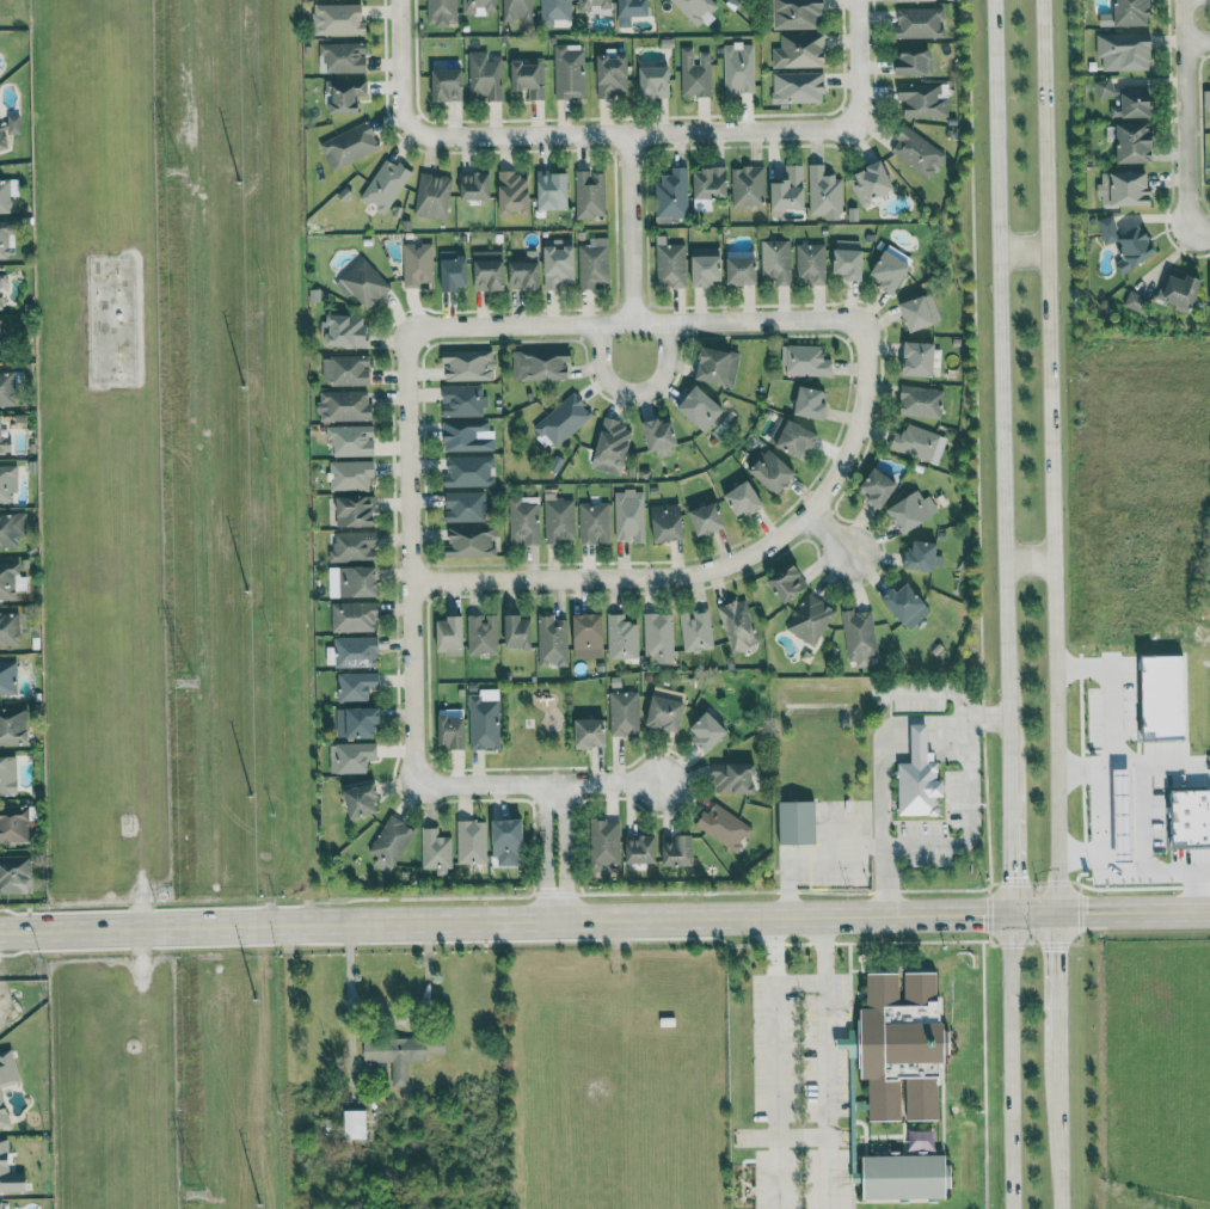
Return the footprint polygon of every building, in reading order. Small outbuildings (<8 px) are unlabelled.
[(456,0),(427,0),(427,26),(448,26),(448,23),(457,23),(456,0)] [(496,0),(461,0),(461,14),(496,14),(496,0)] [(532,0),(501,0),(501,24),(532,23),(532,0)] [(569,0),(540,0),(540,27),(570,26),(569,0)] [(577,14),(613,14),(613,0),(577,0),(577,14)] [(618,28),(631,28),(631,18),(649,18),(649,0),(618,0),(618,28)] [(696,26),(717,5),(711,0),(669,0),(696,26)] [(814,14),(825,14),(824,0),(772,0),(773,30),(815,29),(814,14)] [(1115,28),(1152,27),(1151,0),(1114,0),(1115,28)] [(363,5),(312,5),(313,36),(364,35),(363,5)] [(941,8),(896,9),(896,39),(941,38),(941,8)] [(824,34),(780,35),(780,48),(771,49),(772,68),(824,68),(824,34)] [(1097,35),(1097,59),(1103,59),(1103,71),(1151,71),(1151,34),(1097,35)] [(318,44),(319,74),(367,73),(366,43),(318,44)] [(754,93),(753,44),(723,45),(724,99),(736,99),(736,93),(754,93)] [(583,46),(553,46),(554,100),(584,99),(583,46)] [(895,75),(930,76),(930,46),(896,46),(895,75)] [(711,97),(710,52),(699,52),(700,65),(693,66),(693,48),(680,48),(681,98),(711,97)] [(501,57),(487,58),(487,52),(467,52),(468,97),(486,97),(486,103),(502,102),(501,57)] [(627,57),(596,57),(597,100),(617,99),(617,93),(628,93),(627,57)] [(511,63),(511,91),(528,91),(528,101),(543,100),(542,58),(529,58),(529,63),(511,63)] [(639,68),(640,98),(670,98),(670,67),(639,68)] [(462,70),(433,71),(434,102),(463,101),(462,70)] [(772,74),(772,104),(824,103),(823,73),(772,74)] [(367,80),(325,81),(325,89),(331,89),(331,114),(359,113),(359,97),(367,97),(367,80)] [(1154,119),(1154,83),(1095,84),(1096,98),(1112,98),(1112,119),(1154,119)] [(898,85),(898,102),(904,102),(904,118),(949,117),(948,96),(945,97),(944,84),(898,85)] [(7,148),(2,131),(7,134),(20,134),(20,115),(0,122),(0,150),(7,148)] [(318,144),(331,171),(381,149),(369,121),(318,144)] [(1116,124),(1117,165),(1154,164),(1154,123),(1116,124)] [(946,156),(905,125),(894,139),(898,143),(891,151),(928,180),(946,156)] [(360,198),(386,213),(410,172),(385,157),(360,198)] [(809,214),(825,214),(825,219),(843,219),(841,176),(824,176),(824,165),(808,165),(809,214)] [(849,175),(858,207),(870,204),(868,197),(892,191),(885,165),(849,175)] [(771,182),(772,209),(805,208),(804,166),(785,167),(786,181),(771,182)] [(731,205),(764,206),(765,168),(731,167),(731,205)] [(688,168),(672,168),(671,175),(662,175),(662,183),(653,183),(653,209),(655,209),(654,224),(677,224),(677,216),(687,216),(688,168)] [(568,170),(536,171),(537,209),(568,209),(568,170)] [(694,199),(727,200),(728,170),(695,170),(694,199)] [(575,218),(606,217),(605,174),(591,175),(591,171),(573,172),(575,218)] [(460,200),(491,199),(491,172),(459,172),(460,200)] [(499,214),(529,213),(529,172),(498,172),(499,214)] [(447,218),(450,175),(417,173),(414,216),(447,218)] [(1151,174),(1099,173),(1099,206),(1151,206),(1151,174)] [(10,212),(10,179),(0,179),(0,212),(10,212)] [(1118,266),(1154,262),(1151,228),(1117,231),(1115,217),(1098,219),(1099,235),(1114,234),(1116,257),(1118,257),(1118,266)] [(9,258),(8,221),(0,221),(0,258),(9,258)] [(686,287),(685,244),(667,244),(666,236),(655,236),(656,288),(686,287)] [(609,286),(608,237),(588,238),(589,245),(577,245),(578,287),(609,286)] [(544,290),(574,290),(573,240),(543,240),(544,290)] [(790,240),(761,240),(761,275),(774,275),(774,286),(791,285),(790,240)] [(863,280),(865,249),(857,249),(857,240),(834,240),(833,273),(846,274),(846,280),(863,280)] [(420,288),(420,283),(434,283),(433,243),(403,244),(404,288),(420,288)] [(825,243),(796,244),(797,284),(826,283),(825,243)] [(692,287),(715,287),(714,280),(723,280),(722,247),(692,248),(692,287)] [(878,287),(894,296),(912,265),(885,249),(871,273),(882,281),(878,287)] [(505,251),(473,250),(472,290),(504,291),(505,251)] [(468,252),(441,252),(440,289),(467,290),(468,252)] [(350,293),(366,311),(391,289),(362,256),(333,283),(346,297),(350,293)] [(758,257),(727,257),(727,284),(759,283),(758,257)] [(509,290),(540,291),(540,262),(509,261),(509,290)] [(1187,274),(1186,276),(1165,271),(1158,297),(1176,301),(1173,310),(1192,315),(1201,277),(1187,274)] [(930,292),(898,305),(909,333),(941,320),(930,292)] [(367,347),(368,316),(327,315),(326,346),(367,347)] [(904,375),(934,376),(936,342),(906,341),(904,375)] [(823,345),(781,344),(780,366),(785,366),(785,375),(832,376),(832,359),(822,359),(823,345)] [(696,380),(734,386),(739,352),(702,346),(696,380)] [(566,379),(566,361),(572,361),(571,349),(511,352),(512,381),(566,379)] [(444,381),(495,380),(495,350),(443,351),(444,381)] [(369,356),(321,357),(322,385),(369,384),(369,356)] [(13,406),(12,372),(0,372),(0,406),(13,406)] [(704,432),(725,409),(698,384),(677,407),(704,432)] [(442,417),(481,416),(480,385),(442,386),(442,417)] [(826,390),(800,385),(794,414),(825,420),(828,403),(823,402),(826,390)] [(899,414),(941,418),(943,389),(902,386),(899,414)] [(318,392),(318,421),(371,420),(370,391),(318,392)] [(534,424),(552,448),(592,417),(574,393),(534,424)] [(10,452),(10,437),(1,437),(2,414),(0,414),(0,452),(10,452)] [(592,469),(622,475),(632,429),(618,426),(620,418),(603,414),(592,469)] [(649,452),(656,451),(658,458),(672,455),(671,447),(679,445),(674,421),(662,423),(661,418),(643,421),(649,452)] [(443,452),(494,450),(493,437),(476,438),(476,431),(488,430),(487,420),(442,422),(443,452)] [(776,448),(808,459),(818,431),(786,420),(776,448)] [(890,449),(938,464),(947,437),(907,423),(903,434),(896,432),(890,449)] [(374,425),(325,426),(325,440),(332,440),(333,456),(374,456),(374,425)] [(776,495),(797,473),(769,448),(749,470),(776,495)] [(445,457),(445,487),(493,487),(492,456),(445,457)] [(328,462),(328,491),(370,491),(369,477),(375,477),(374,461),(328,462)] [(12,493),(18,493),(18,466),(0,466),(0,502),(12,503),(12,493)] [(882,510),(900,484),(875,467),(857,493),(882,510)] [(724,493),(735,519),(763,507),(751,480),(724,493)] [(887,507),(901,533),(936,515),(922,489),(887,507)] [(645,543),(643,490),(613,491),(614,540),(633,540),(633,544),(645,543)] [(444,523),(489,522),(489,492),(444,493),(444,523)] [(573,499),(556,500),(555,493),(543,493),(545,544),(561,544),(561,540),(575,539),(573,499)] [(335,497),(336,527),(376,526),(374,495),(335,497)] [(539,545),(538,497),(507,498),(509,546),(522,546),(522,545),(539,545)] [(690,511),(697,536),(725,528),(718,502),(690,511)] [(610,543),(609,503),(578,503),(579,544),(610,543)] [(682,504),(651,505),(653,542),(684,541),(682,504)] [(18,546),(17,536),(26,536),(26,513),(0,514),(0,547),(18,546)] [(493,527),(448,528),(449,547),(445,547),(446,557),(494,555),(493,527)] [(376,561),(376,532),(331,533),(331,562),(376,561)] [(904,551),(903,570),(937,570),(938,542),(912,541),(912,551),(904,551)] [(809,585),(791,562),(766,581),(784,604),(809,585)] [(15,600),(16,563),(0,563),(0,600),(15,600)] [(339,597),(379,597),(378,566),(339,567),(339,597)] [(883,598),(908,630),(931,612),(909,583),(897,592),(894,589),(883,598)] [(785,627),(811,646),(836,612),(809,593),(785,627)] [(716,608),(732,653),(759,644),(743,598),(716,608)] [(331,632),(376,632),(376,602),(331,603),(331,632)] [(849,668),(879,664),(872,611),(853,613),(853,609),(842,611),(849,668)] [(709,610),(679,613),(683,651),(713,648),(709,610)] [(20,646),(20,612),(0,612),(0,646),(20,646)] [(673,655),(672,613),(643,614),(643,655),(673,655)] [(497,655),(498,615),(466,614),(466,655),(497,655)] [(573,614),(574,659),(604,658),(603,614),(573,614)] [(625,614),(606,614),(607,659),(638,658),(637,621),(625,622),(625,614)] [(567,664),(567,619),(554,620),(554,615),(537,615),(537,664),(567,664)] [(504,616),(505,649),(532,649),(532,616),(504,616)] [(464,654),(463,617),(436,618),(437,655),(464,654)] [(333,668),(378,667),(377,637),(333,638),(333,668)] [(0,662),(0,694),(17,694),(16,661),(0,662)] [(337,673),(338,702),(369,702),(369,691),(379,691),(378,672),(337,673)] [(468,693),(469,750),(500,748),(498,692),(468,693)] [(639,735),(638,692),(608,692),(609,735),(639,735)] [(686,703),(653,695),(645,724),(679,733),(686,703)] [(336,739),(377,738),(376,724),(382,724),(381,707),(336,708),(336,739)] [(27,744),(26,708),(0,708),(0,745),(27,744)] [(690,728),(698,736),(694,741),(707,754),(729,731),(708,710),(690,728)] [(439,748),(466,747),(466,715),(438,716),(439,748)] [(607,747),(607,719),(576,720),(576,747),(607,747)] [(899,815),(939,815),(940,797),(945,797),(945,781),(939,781),(939,761),(928,761),(928,724),(912,724),(912,763),(899,763),(899,815)] [(329,744),(330,774),(367,773),(366,760),(377,760),(376,743),(329,744)] [(16,794),(16,757),(0,757),(0,794),(16,794)] [(757,763),(713,764),(714,794),(757,793),(757,763)] [(380,814),(376,784),(344,788),(348,817),(380,814)] [(696,825),(735,853),(752,829),(713,801),(696,825)] [(817,844),(816,801),(780,802),(780,845),(817,844)] [(29,842),(28,805),(0,806),(0,843),(29,842)] [(368,851),(378,857),(374,864),(389,873),(415,829),(390,814),(368,851)] [(494,820),(495,866),(524,866),(523,819),(494,820)] [(619,868),(621,821),(590,820),(589,867),(619,868)] [(487,863),(486,821),(457,821),(457,863),(487,863)] [(438,828),(421,828),(421,868),(436,868),(436,875),(451,875),(451,837),(438,837),(438,828)] [(662,835),(662,867),(693,866),(693,834),(662,835)] [(657,835),(625,836),(626,864),(657,863),(657,835)] [(28,893),(27,856),(0,856),(0,894),(28,893)] [(862,972),(933,971),(934,1020),(939,1023),(939,1058),(934,1061),(935,1121),(864,1121),(864,1080),(855,1078),(849,1043),(855,1006),(862,1006),(862,972)] [(363,1062),(391,1062),(391,1087),(408,1086),(408,1062),(427,1062),(427,1038),(363,1038),(363,1062)] [(428,1054),(445,1053),(444,1038),(427,1039),(428,1054)] [(12,1049),(0,1052),(0,1086),(20,1081),(12,1049)] [(10,1126),(0,1088),(0,1129),(10,1126)] [(366,1110),(343,1111),(344,1139),(366,1139),(366,1110)] [(26,1191),(26,1172),(8,1173),(8,1139),(0,1139),(0,1192),(26,1191)] [(949,1155),(865,1157),(866,1200),(950,1198),(949,1155)]
